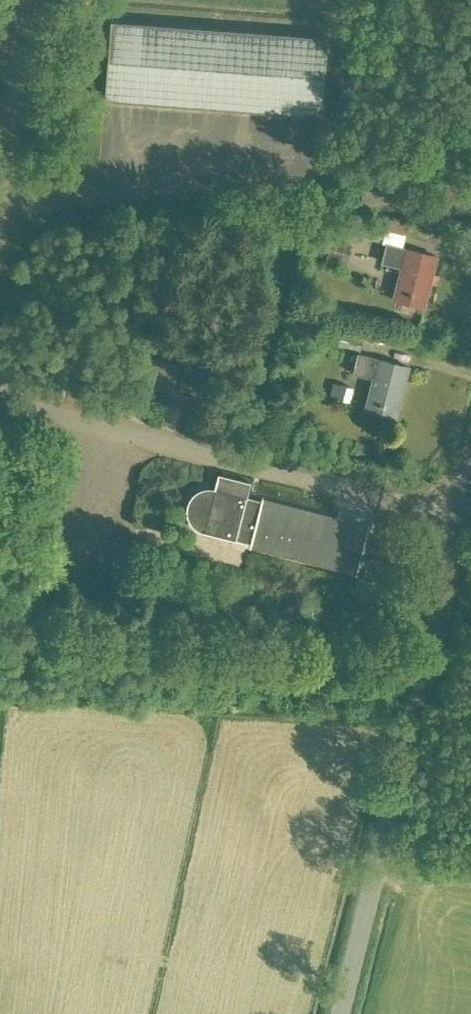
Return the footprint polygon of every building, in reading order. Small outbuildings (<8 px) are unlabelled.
[(103,97),(320,114),(326,36),(109,20),(103,97)] [(361,201),(386,202),(387,189),(361,188),(361,201)] [(384,261),(403,266),(395,298),(426,306),(438,257),(388,244),(384,261)] [(362,337),(336,330),(335,330),(332,342),(359,348),(362,337)] [(398,416),(411,368),(360,354),(355,372),(375,377),(367,408),(398,416)] [(78,360),(65,356),(63,362),(76,366),(78,360)] [(347,400),(351,387),(335,383),(333,391),(334,392),(331,401),(343,404),(344,399),(347,400)] [(217,474),(216,477),(215,479),(215,483),(214,487),(213,488),(211,487),(208,487),(206,487),(203,487),(200,488),(198,489),(196,490),(193,492),(192,494),(190,496),(188,498),(187,501),(186,503),(186,506),(186,508),(186,511),(186,514),(187,516),(188,519),(189,521),(191,523),(192,525),(194,526),(196,528),(198,529),(200,530),(202,530),(202,531),(226,537),(233,539),(235,539),(235,537),(249,541),(248,546),(249,546),(250,545),(354,571),(354,573),(355,573),(359,560),(361,560),(362,554),(360,554),(366,530),(368,523),(367,523),(366,524),(366,526),(353,522),(355,513),(342,510),(338,509),(336,516),(262,497),(262,496),(261,496),(259,501),(245,498),(247,491),(249,481),(217,472),(217,474)] [(233,606),(222,603),(218,619),(229,621),(233,606)]
